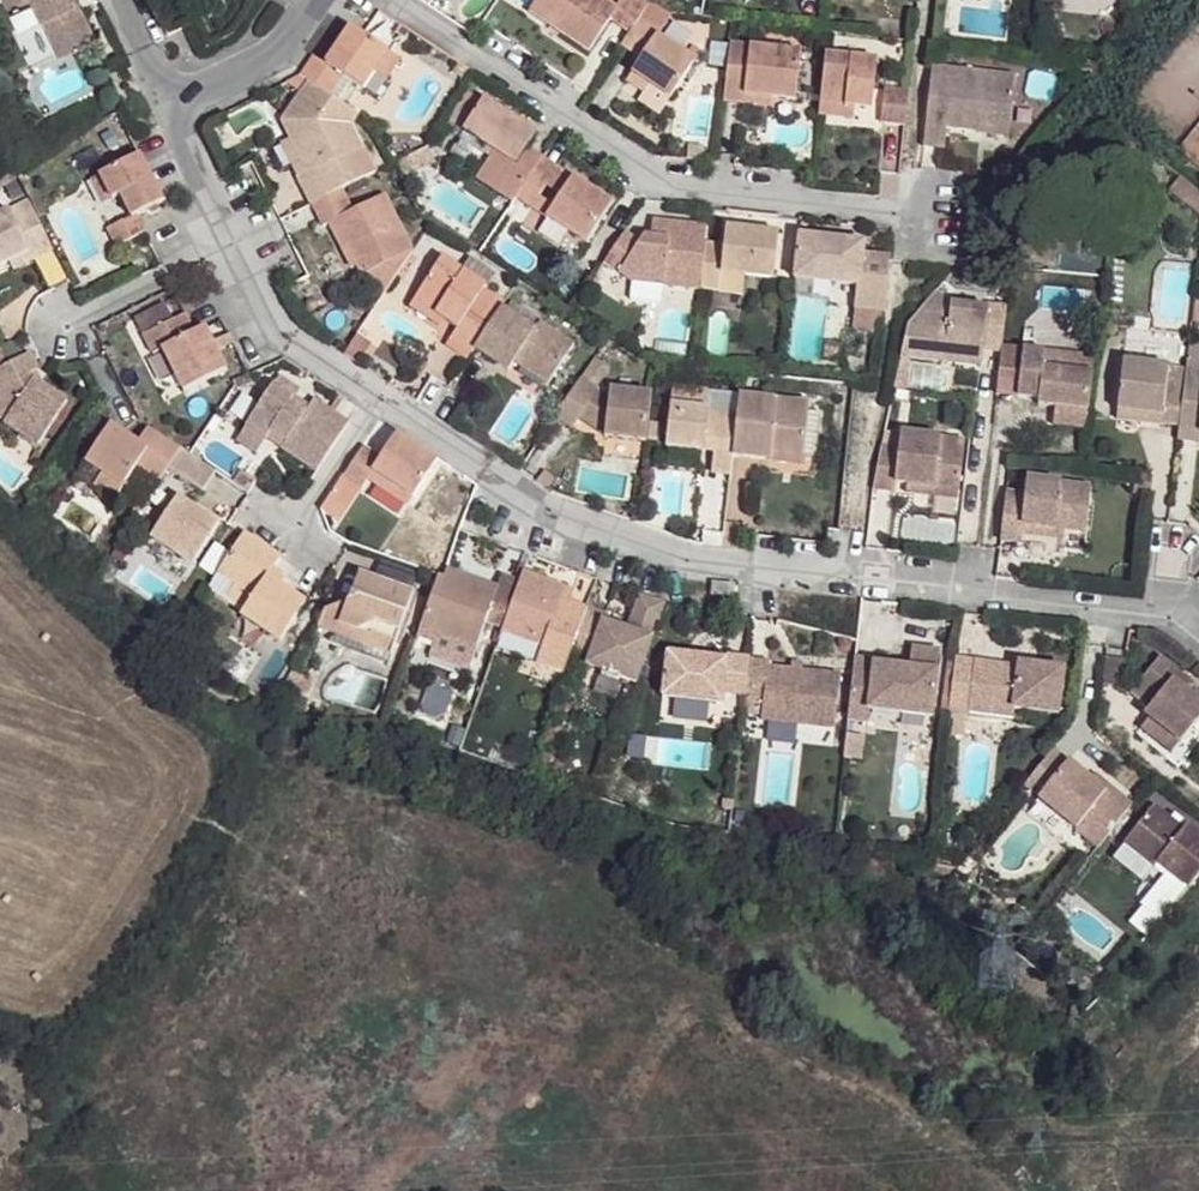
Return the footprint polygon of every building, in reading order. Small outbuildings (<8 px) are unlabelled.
[(17,29),(40,18),(44,28),(47,26),(61,54),(95,38),(81,9),(75,12),(71,4),(77,1),(77,0),(3,0),(17,29)] [(650,2),(647,0),(622,0),(616,9),(602,0),(538,0),(534,5),(562,24),(558,31),(589,51),(610,19),(630,33),(650,2)] [(81,9),(77,1),(71,4),(75,12),(81,9)] [(630,33),(621,45),(642,59),(632,74),(650,86),(645,94),(639,103),(659,115),(694,62),(654,35),(668,14),(650,2),(630,33)] [(562,24),(534,5),(530,12),(558,31),(562,24)] [(47,26),(44,28),(58,56),(61,54),(47,26)] [(313,56),(300,76),(337,101),(350,81),(363,89),(374,73),(385,81),(399,60),(350,27),(326,64),(313,56)] [(745,106),(746,97),(772,100),(796,103),(801,54),(729,46),(723,103),(745,106)] [(820,105),(855,109),(872,111),(877,62),(825,57),(820,105)] [(932,68),(924,149),(945,151),(947,131),(980,134),(981,128),(1010,131),(1016,77),(932,68)] [(650,86),(632,74),(627,82),(645,94),(650,86)] [(300,76),(286,83),(301,93),(282,121),(291,139),(302,162),(307,160),(311,169),(298,176),(311,204),(342,189),(376,173),(351,125),(357,115),(337,101),(300,76)] [(885,92),(881,124),(905,127),(909,94),(885,92)] [(746,97),(745,106),(771,108),(772,100),(746,97)] [(536,167),(542,158),(526,147),(534,135),(485,102),(465,131),(495,152),(477,178),(512,202),(514,199),(536,167)] [(855,109),(820,105),(819,116),(854,120),(855,109)] [(981,128),(980,134),(1009,138),(1010,131),(981,128)] [(1130,136),(1121,129),(1117,157),(1127,158),(1130,136)] [(282,144),(298,176),(311,169),(307,160),(302,162),(291,139),(282,144)] [(137,215),(163,202),(140,155),(100,175),(112,200),(121,195),(131,217),(107,229),(117,247),(145,233),(137,215)] [(560,197),(573,178),(542,158),(536,167),(551,177),(545,187),(560,197)] [(536,167),(514,199),(530,209),(531,208),(538,196),(545,187),(551,177),(536,167)] [(104,204),(112,200),(100,175),(91,179),(104,204)] [(1181,177),(1171,189),(1198,212),(1198,192),(1181,177)] [(613,204),(573,178),(560,197),(553,207),(546,218),(586,244),(613,204)] [(342,189),(311,204),(322,226),(329,223),(351,269),(358,266),(363,276),(385,292),(413,251),(386,196),(353,212),(342,189)] [(538,196),(531,208),(546,218),(553,207),(538,196)] [(0,214),(0,266),(9,261),(29,251),(33,259),(52,250),(28,200),(0,214)] [(699,291),(699,290),(704,243),(706,226),(653,220),(650,244),(641,243),(625,232),(604,265),(633,284),(699,291)] [(724,245),(704,243),(699,290),(720,292),(722,274),(743,276),(773,280),(779,233),(726,227),(724,245)] [(799,236),(794,280),(857,287),(854,310),(884,313),(890,258),(863,256),(864,244),(799,236)] [(29,251),(9,261),(14,269),(33,259),(29,251)] [(474,349),(502,307),(504,304),(483,290),(485,286),(461,271),(442,258),(414,301),(443,320),(457,329),(449,342),(470,356),(474,349)] [(469,258),(461,271),(485,286),(493,274),(469,258)] [(722,274),(720,292),(741,294),(743,276),(722,274)] [(987,309),(950,305),(935,292),(907,328),(903,347),(945,352),(944,357),(982,361),(983,351),(1001,353),(1006,307),(987,305),(987,309)] [(443,320),(414,301),(409,308),(439,327),(443,320)] [(506,310),(502,307),(474,349),(508,371),(514,362),(517,357),(524,362),(520,367),(548,384),(574,344),(510,303),(506,310)] [(213,344),(205,327),(194,333),(185,314),(173,321),(164,304),(135,319),(153,354),(163,349),(185,391),(227,370),(218,352),(213,344)] [(884,313),(854,310),(852,332),(881,336),(884,313)] [(729,314),(708,313),(707,349),(727,349),(729,314)] [(230,335),(213,344),(218,352),(234,344),(230,335)] [(370,343),(357,335),(350,346),(363,354),(370,343)] [(825,342),(823,362),(841,364),(843,345),(825,342)] [(945,352),(903,347),(901,359),(981,368),(982,361),(944,357),(945,352)] [(0,349),(0,416),(2,419),(6,422),(4,424),(38,446),(67,402),(34,380),(31,374),(38,371),(30,354),(10,364),(2,348),(0,349)] [(1186,370),(1198,371),(1198,349),(1188,348),(1186,370)] [(1023,350),(1001,353),(996,395),(1017,398),(1023,350)] [(1094,358),(1023,350),(1017,398),(1038,400),(1038,406),(1056,408),(1088,412),(1094,358)] [(517,357),(514,362),(520,367),(524,362),(517,357)] [(572,429),(579,418),(596,390),(608,369),(594,360),(554,419),(572,429)] [(900,360),(896,381),(906,382),(908,361),(900,360)] [(1160,425),(1179,427),(1186,370),(1123,362),(1117,412),(1161,417),(1160,425)] [(1179,427),(1178,432),(1198,434),(1198,371),(1186,370),(1179,427)] [(253,383),(249,374),(233,381),(237,391),(253,383)] [(279,377),(274,384),(294,398),(299,390),(279,377)] [(896,381),(895,389),(905,391),(906,382),(896,381)] [(280,450),(316,473),(349,423),(335,413),(330,410),(314,400),(309,407),(306,412),(291,402),(294,398),(274,384),(246,427),(265,440),(270,432),(285,442),(280,450)] [(730,476),(732,457),(737,415),(706,412),(708,391),(673,387),(666,448),(714,453),(711,474),(730,476)] [(605,437),(646,442),(651,394),(610,389),(609,398),(605,436),(605,437)] [(579,418),(605,436),(609,398),(596,390),(579,418)] [(340,395),(330,410),(335,413),(345,398),(340,395)] [(739,396),(732,457),(768,461),(769,454),(802,458),(807,413),(808,404),(739,396)] [(309,407),(294,398),(291,402),(306,412),(309,407)] [(1086,429),(1088,412),(1056,408),(1054,426),(1086,429)] [(1161,417),(1117,412),(1116,420),(1160,425),(1161,417)] [(807,413),(802,458),(814,459),(819,414),(807,413)] [(138,444),(110,425),(85,463),(101,474),(94,486),(115,500),(136,467),(159,482),(167,469),(180,449),(148,428),(138,444)] [(265,440),(246,427),(237,440),(257,453),(265,440)] [(270,432),(265,440),(280,450),(285,442),(270,432)] [(363,447),(344,476),(361,488),(366,480),(372,472),(413,499),(438,461),(397,434),(381,459),(363,447)] [(881,447),(873,490),(895,493),(896,484),(908,485),(958,491),(964,441),(900,434),(899,449),(881,447)] [(202,493),(215,473),(180,449),(167,469),(202,493)] [(769,454),(768,461),(801,465),(802,458),(769,454)] [(233,484),(248,494),(256,481),(241,472),(233,484)] [(372,472),(366,480),(407,507),(413,499),(372,472)] [(1150,496),(1153,477),(1136,475),(1134,494),(1150,496)] [(1025,494),(1006,492),(1000,541),(1020,544),(1021,535),(1022,526),(1064,531),(1085,533),(1090,489),(1026,481),(1025,494)] [(958,491),(908,485),(906,494),(957,500),(958,491)] [(192,565),(219,525),(178,497),(151,537),(192,565)] [(1022,526),(1021,535),(1062,540),(1064,531),(1022,526)] [(281,558),(244,533),(218,573),(235,585),(227,597),(246,609),(242,616),(280,642),(306,603),(268,578),(281,558)] [(375,580),(409,592),(417,570),(383,558),(375,580)] [(274,568),(268,578),(278,584),(284,575),(274,568)] [(502,630),(519,583),(502,577),(498,588),(447,570),(444,579),(439,578),(421,626),(477,647),(485,624),(502,630)] [(235,585),(218,573),(206,592),(242,616),(246,609),(227,597),(235,585)] [(565,589),(523,573),(519,583),(502,630),(501,633),(542,647),(536,664),(563,674),(568,660),(586,609),(561,600),(565,589)] [(396,641),(413,593),(409,592),(375,580),(359,574),(349,602),(324,611),(318,627),(366,644),(369,636),(375,633),(396,641)] [(720,584),(713,583),(711,595),(733,597),(734,586),(720,585),(720,584)] [(571,591),(565,589),(561,600),(567,602),(571,591)] [(628,630),(634,632),(638,620),(657,626),(664,605),(640,595),(628,630)] [(606,615),(587,608),(586,609),(568,660),(636,684),(657,626),(638,620),(634,632),(628,630),(603,622),(606,615)] [(369,636),(366,644),(392,653),(396,641),(375,633),(369,636)] [(912,648),(909,668),(875,664),(875,661),(855,658),(848,719),(868,721),(869,709),(932,717),(940,652),(912,648)] [(749,660),(749,658),(726,655),(725,661),(667,654),(662,698),(722,705),(724,694),(745,697),(749,660)] [(1172,681),(1178,673),(1159,658),(1131,693),(1150,708),(1145,715),(1149,719),(1180,743),(1198,719),(1198,703),(1184,690),(1172,681)] [(768,662),(749,660),(745,697),(764,699),(763,716),(762,721),(834,729),(840,676),(768,668),(768,662)] [(1064,669),(1034,665),(1033,671),(1018,669),(958,661),(951,713),(968,716),(969,713),(1011,719),(1013,709),(1059,715),(1064,669)] [(1190,683),(1178,673),(1172,681),(1184,690),(1190,683)] [(764,699),(745,697),(743,713),(763,716),(764,699)] [(1180,743),(1149,719),(1140,730),(1171,754),(1180,743)] [(863,737),(846,735),(844,745),(862,747),(863,737)] [(862,747),(844,745),(843,758),(860,760),(862,747)] [(1023,787),(1037,799),(1068,761),(1053,750),(1023,787)] [(1107,835),(1132,805),(1108,786),(1104,791),(1090,780),(1068,761),(1037,799),(1076,829),(1085,817),(1107,835)] [(1094,775),(1090,780),(1104,791),(1108,786),(1094,775)] [(1198,874),(1198,834),(1188,825),(1184,830),(1171,821),(1155,807),(1124,845),(1154,869),(1158,864),(1188,888),(1198,874)] [(1176,816),(1171,821),(1184,830),(1188,825),(1176,816)] [(1098,847),(1107,835),(1085,817),(1076,829),(1098,847)] [(1154,869),(1124,845),(1117,853),(1147,877),(1154,869)]
